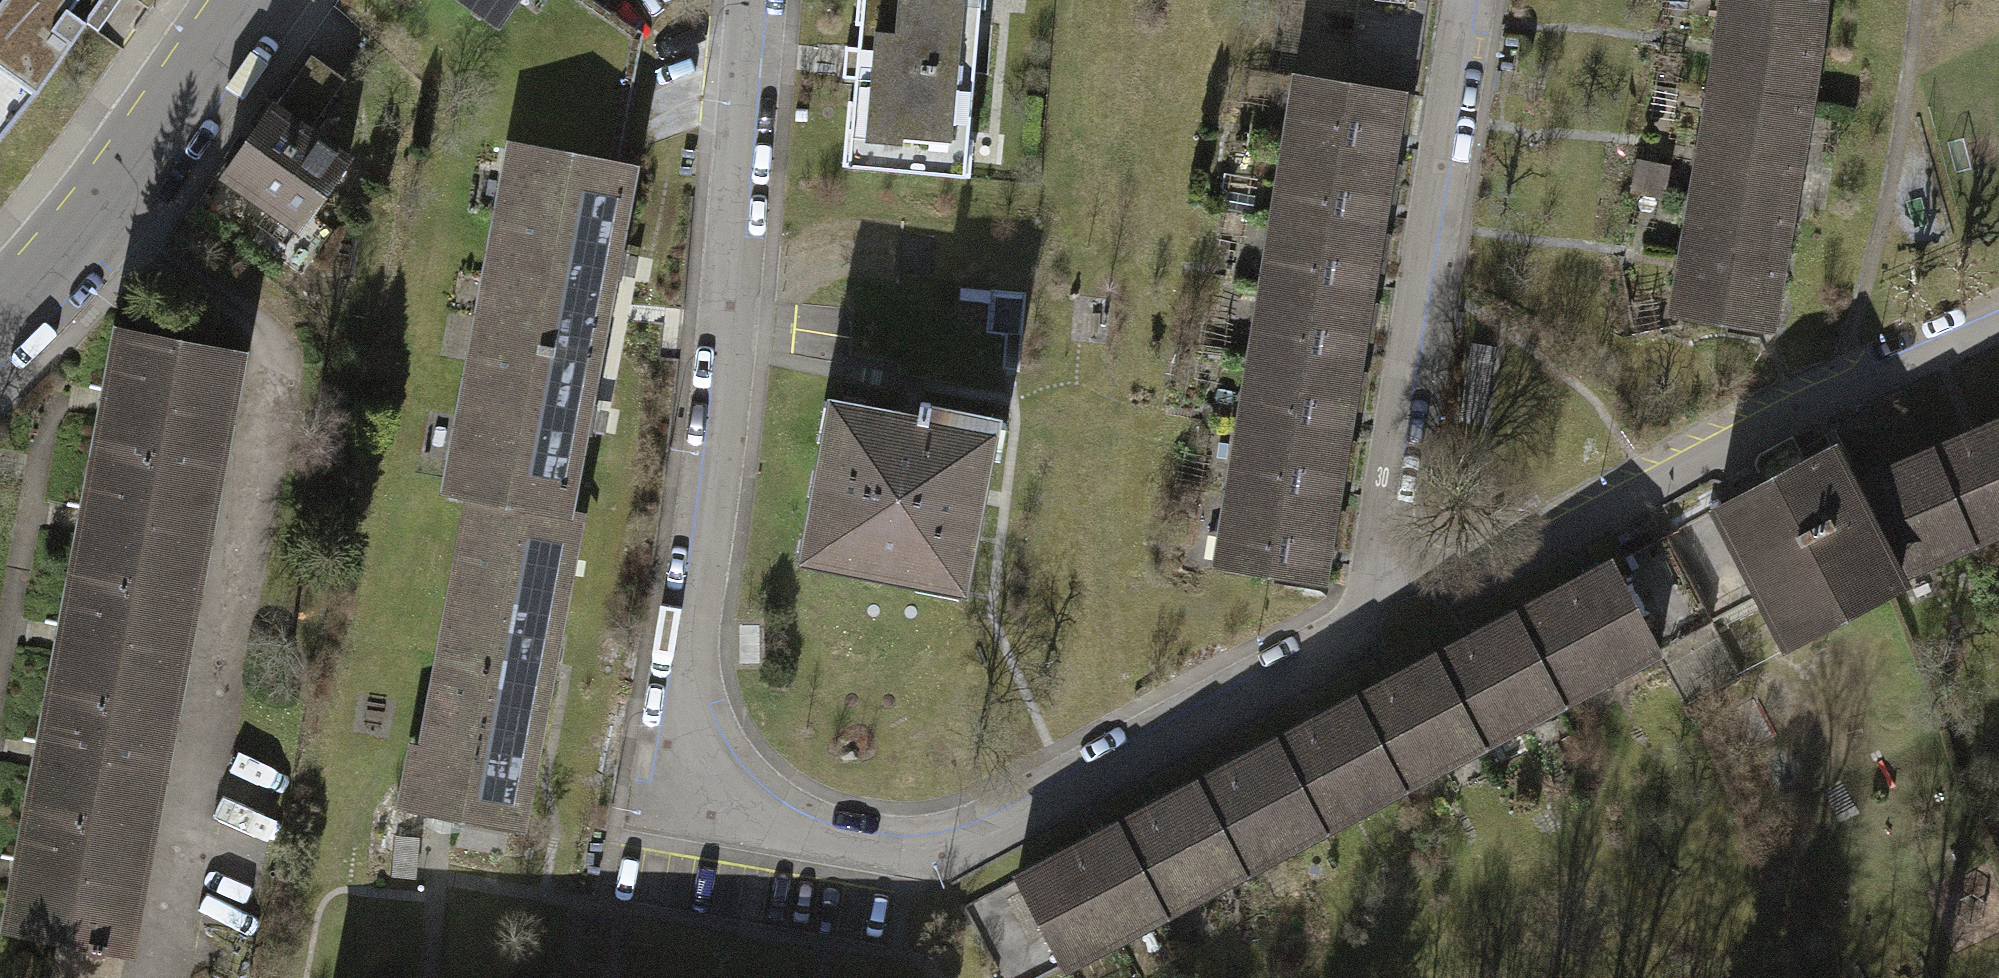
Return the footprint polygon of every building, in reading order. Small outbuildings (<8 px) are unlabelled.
[(92,0),(0,0),(0,127),(92,0)] [(487,22),(502,0),(456,0),(487,22)] [(583,0),(502,0),(487,22),(522,149),(618,165),(637,36),(589,4),(583,0)] [(869,169),(985,178),(999,0),(882,0),(869,169)] [(1719,41),(1812,54),(1819,0),(1723,0),(1719,41)] [(1719,41),(1709,94),(1806,110),(1812,54),(1719,41)] [(355,95),(320,71),(287,119),(323,143),(355,95)] [(1324,126),(1320,152),(1409,167),(1421,94),(1323,78),(1315,125),(1324,126)] [(1709,94),(1699,147),(1797,166),(1806,110),(1709,94)] [(262,156),(236,195),(310,244),(361,169),(323,143),(287,119),(270,144),(259,137),(251,149),(262,156)] [(1699,147),(1691,201),(1785,218),(1797,166),(1699,147)] [(506,291),(501,324),(556,333),(553,349),(608,358),(621,283),(633,285),(638,253),(627,251),(641,169),(618,165),(522,149),(516,183),(529,185),(524,211),(511,209),(498,289),(506,291)] [(1397,235),(1409,167),(1320,152),(1309,151),(1301,195),(1311,197),(1307,221),(1397,235)] [(1691,201),(1682,254),(1776,273),(1785,218),(1691,201)] [(1386,303),(1397,235),(1307,221),(1296,219),(1289,261),(1302,263),(1297,289),(1386,303)] [(1766,329),(1776,273),(1682,254),(1669,311),(1766,329)] [(1289,333),(1285,358),(1375,373),(1386,303),(1297,289),(1283,287),(1276,331),(1289,333)] [(459,493),(495,499),(579,513),(593,434),(602,436),(606,408),(599,407),(608,358),(553,349),(556,333),(501,324),(495,356),(483,354),(469,431),(480,433),(475,461),(465,460),(459,493)] [(95,454),(203,474),(226,351),(118,331),(95,454)] [(1500,345),(1473,341),(1458,436),(1486,440),(1500,345)] [(1363,442),(1375,373),(1285,358),(1273,356),(1265,400),(1275,402),(1271,427),(1363,442)] [(917,413),(831,397),(800,555),(966,587),(999,416),(919,400),(917,413)] [(1936,463),(1970,541),(1998,529),(1998,420),(1975,433),(1979,444),(1936,463)] [(1266,471),(1262,496),(1352,511),(1363,442),(1271,427),(1261,425),(1253,469),(1266,471)] [(1897,586),(1893,576),(1856,497),(1831,446),(1717,507),(1789,644),(1897,586)] [(1893,576),(1970,541),(1936,463),(1931,451),(1892,468),(1896,479),(1856,497),(1893,576)] [(203,474),(95,454),(74,568),(181,589),(203,474)] [(1339,587),(1352,511),(1262,496),(1249,494),(1242,539),(1255,541),(1251,566),(1238,564),(1237,570),(1339,587)] [(588,515),(579,513),(495,499),(452,752),(427,748),(417,809),(534,829),(588,515)] [(1715,504),(1674,520),(1712,616),(1753,601),(1715,504)] [(1620,558),(1661,632),(1691,615),(1650,541),(1620,558)] [(1549,593),(1511,612),(1558,704),(1659,652),(1610,557),(1595,565),(1602,578),(1555,603),(1549,593)] [(51,687),(159,707),(181,589),(74,568),(51,687)] [(1479,744),(1558,704),(1511,612),(1473,632),(1480,645),(1439,666),(1479,744)] [(1398,686),(1357,707),(1398,786),(1479,744),(1439,666),(1433,655),(1393,675),(1398,686)] [(29,803),(137,823),(159,707),(51,687),(29,803)] [(1320,826),(1398,786),(1357,707),(1351,695),(1314,714),(1321,726),(1279,748),(1320,826)] [(1240,770),(1199,791),(1239,868),(1320,826),(1279,748),(1274,738),(1234,759),(1240,770)] [(1159,909),(1239,868),(1199,791),(1194,782),(1153,803),(1159,815),(1120,835),(1159,909)] [(137,823),(29,803),(7,920),(57,929),(90,935),(88,946),(102,948),(104,939),(114,941),(137,823)] [(1059,960),(1159,909),(1120,835),(1113,821),(1098,829),(1105,842),(1058,866),(1053,856),(1015,875),(1059,960)] [(57,929),(48,977),(108,977),(114,941),(104,939),(102,948),(88,946),(90,935),(57,929)]
